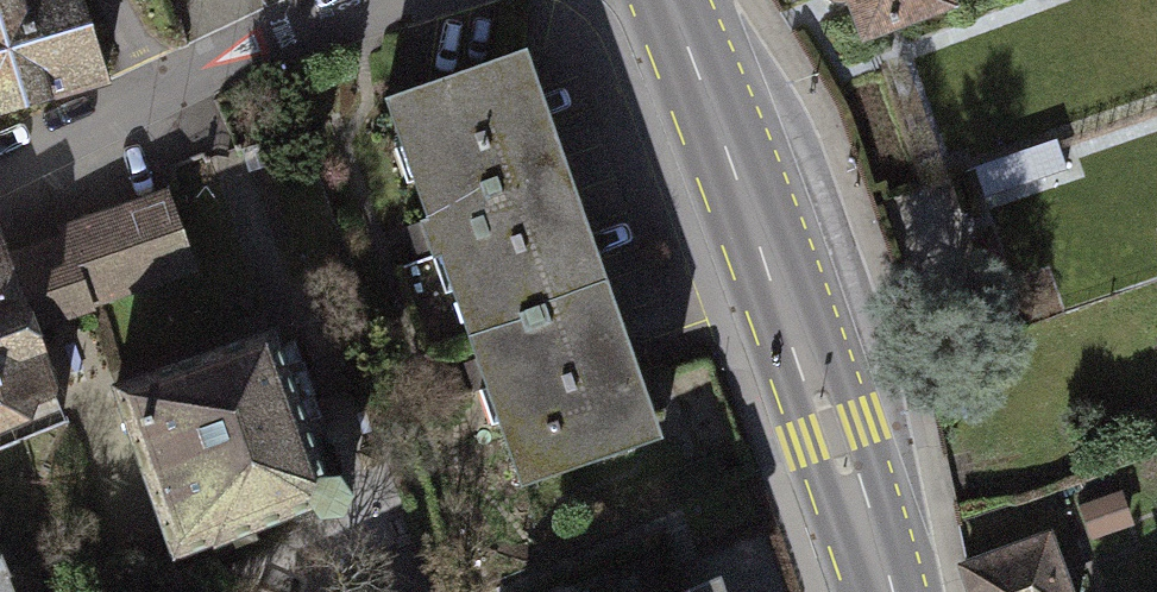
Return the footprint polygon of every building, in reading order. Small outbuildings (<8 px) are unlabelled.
[(109,77),(85,0),(0,0),(0,110),(109,77)] [(854,3),(865,31),(875,28),(884,24),(892,22),(901,18),(952,0),(853,0),(854,3)] [(388,92),(383,94),(431,229),(522,483),(665,432),(643,370),(527,43),(388,92)] [(1054,137),(971,166),(982,197),(1065,167),(1054,137)] [(168,185),(59,224),(61,232),(88,310),(200,268),(168,185)] [(88,310),(61,232),(5,251),(36,330),(89,313),(88,310)] [(68,422),(57,393),(61,392),(36,330),(5,251),(0,239),(0,448),(68,422)] [(272,323),(109,380),(170,558),(336,497),(296,390),(272,323)] [(1116,492),(1078,505),(1089,538),(1127,525),(1116,492)] [(961,562),(971,591),(1069,591),(1047,531),(961,562)]
